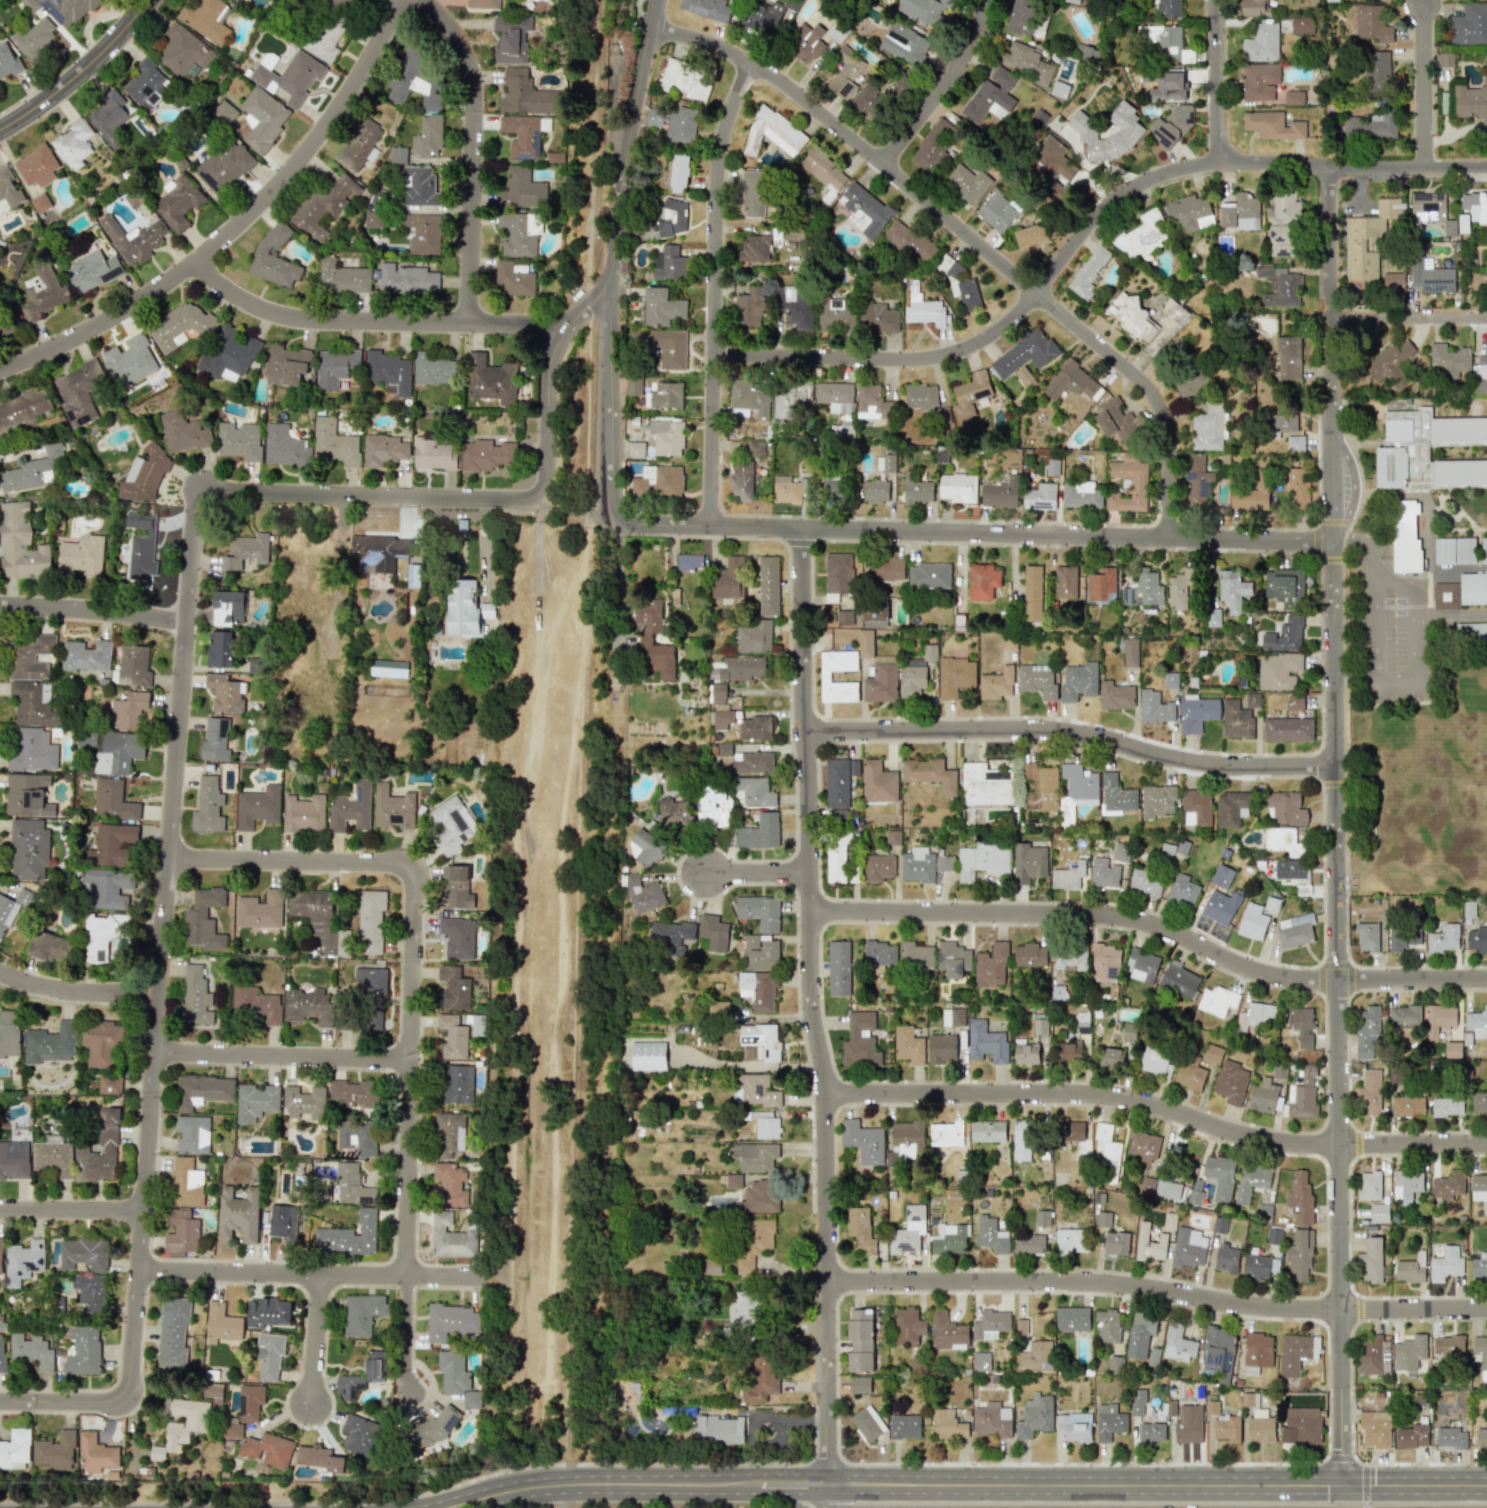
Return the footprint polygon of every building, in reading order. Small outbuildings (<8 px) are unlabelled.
[(100,0),(38,0),(66,30),(100,0)] [(219,46),(230,30),(220,23),(231,6),(222,0),(187,0),(175,17),(219,46)] [(354,14),(359,0),(319,0),(354,14)] [(466,9),(499,9),(499,0),(466,0),(466,9)] [(726,23),(733,0),(682,0),(679,9),(726,23)] [(772,1),(771,5),(756,0),(755,0),(746,24),(774,35),(786,6),(772,1)] [(936,28),(948,0),(902,0),(897,11),(936,28)] [(1037,0),(1012,0),(1005,30),(1029,36),(1037,0)] [(1180,0),(1157,0),(1157,12),(1163,12),(1163,18),(1181,17),(1180,0)] [(1241,16),(1268,15),(1267,0),(1240,0),(1241,16)] [(1486,44),(1486,3),(1463,3),(1463,15),(1449,15),(1450,45),(1486,44)] [(1355,38),(1371,39),(1371,43),(1392,43),(1393,26),(1383,26),(1383,5),(1356,5),(1355,38)] [(334,46),(347,22),(324,9),(302,48),(330,64),(339,48),(334,46)] [(10,38),(30,59),(60,32),(45,16),(24,35),(19,30),(10,38)] [(526,64),(526,31),(531,31),(531,16),(492,16),(492,31),(501,31),(501,41),(494,40),(494,63),(526,64)] [(1314,34),(1313,18),(1290,19),(1291,34),(1314,34)] [(163,33),(169,38),(154,58),(180,78),(193,61),(205,70),(217,54),(173,20),(163,33)] [(879,45),(916,68),(932,43),(895,20),(879,45)] [(824,33),(815,25),(812,29),(803,23),(784,48),(809,66),(826,45),(819,40),(824,33)] [(1277,23),(1253,23),(1253,39),(1241,39),(1242,61),(1278,60),(1277,23)] [(12,72),(14,75),(23,70),(7,41),(0,44),(0,79),(12,72)] [(1047,86),(1053,65),(1038,61),(1041,50),(1008,41),(1001,65),(1027,72),(1025,80),(1047,86)] [(1098,50),(1084,46),(1081,58),(1095,62),(1098,50)] [(280,76),(256,63),(248,78),(273,92),(276,87),(289,95),(284,104),(296,110),(307,92),(305,91),(312,78),(319,81),(327,66),(296,49),(280,76)] [(421,109),(442,109),(442,96),(435,92),(435,76),(423,69),(423,57),(412,51),(407,51),(403,58),(386,86),(391,89),(386,97),(401,106),(411,88),(421,94),(421,109)] [(1389,52),(1365,51),(1364,87),(1388,88),(1389,52)] [(1453,66),(1453,53),(1435,53),(1435,67),(1453,66)] [(122,89),(145,110),(171,82),(144,56),(135,66),(140,70),(122,89)] [(1482,117),(1482,124),(1486,124),(1486,57),(1484,57),(1485,88),(1466,88),(1466,85),(1454,85),(1454,117),(1482,117)] [(705,101),(713,71),(666,59),(658,88),(705,101)] [(1244,64),(1243,100),(1274,101),(1274,84),(1279,85),(1280,65),(1244,64)] [(500,112),(555,113),(555,90),(530,90),(531,76),(527,76),(527,67),(505,67),(504,92),(500,92),(500,112)] [(960,113),(977,125),(987,110),(1003,120),(1016,100),(1006,94),(1015,80),(996,67),(988,79),(984,77),(960,113)] [(1186,99),(1186,88),(1183,88),(1183,70),(1142,71),(1142,82),(1156,82),(1156,88),(1148,88),(1148,100),(1186,99)] [(893,90),(906,97),(914,82),(902,75),(893,90)] [(1069,85),(1054,80),(1049,94),(1065,99),(1069,85)] [(850,106),(871,119),(885,96),(864,83),(850,106)] [(262,156),(283,128),(280,126),(291,111),(255,85),(239,107),(248,114),(243,120),(251,127),(241,141),(262,156)] [(86,117),(115,149),(124,141),(114,131),(130,116),(121,107),(126,102),(113,87),(103,97),(105,100),(86,117)] [(1304,104),(1303,91),(1283,92),(1284,105),(1304,104)] [(227,126),(238,112),(223,99),(211,113),(227,126)] [(1197,115),(1179,100),(1163,120),(1157,116),(1145,130),(1169,149),(1197,115)] [(1087,159),(1121,157),(1146,130),(1136,122),(1135,110),(1127,102),(1120,103),(1107,118),(1118,128),(1111,136),(1097,137),(1096,125),(1078,109),(1066,123),(1078,134),(1078,143),(1085,142),(1087,159)] [(744,154),(757,157),(763,134),(794,158),(809,137),(776,112),(773,111),(763,103),(753,116),(744,154)] [(697,108),(678,107),(678,111),(648,109),(647,125),(665,127),(664,140),(694,142),(697,108)] [(1283,112),(1242,112),(1243,131),(1258,131),(1258,139),(1307,139),(1306,122),(1283,122),(1283,112)] [(1343,119),(1344,139),(1397,137),(1396,114),(1370,115),(1370,118),(1343,119)] [(95,133),(81,115),(68,124),(71,128),(51,142),(73,173),(85,164),(82,159),(93,151),(85,140),(95,133)] [(441,115),(420,115),(419,135),(411,135),(411,156),(441,157),(441,115)] [(910,159),(933,175),(952,147),(947,143),(956,128),(939,116),(910,159)] [(334,158),(354,173),(384,130),(364,117),(334,158)] [(539,160),(539,130),(550,130),(550,117),(498,117),(498,132),(516,132),(516,141),(509,141),(509,160),(539,160)] [(218,196),(255,161),(230,135),(194,171),(218,196)] [(1051,193),(1057,186),(1052,182),(1058,174),(1067,181),(1077,168),(1061,156),(1067,149),(1050,136),(1023,168),(1051,193)] [(60,167),(47,143),(14,162),(28,186),(36,181),(40,187),(57,177),(53,171),(60,167)] [(406,164),(406,147),(390,147),(389,163),(406,164)] [(835,195),(850,177),(814,147),(799,165),(835,195)] [(689,155),(670,154),(668,193),(688,193),(689,155)] [(993,181),(980,169),(974,175),(959,162),(942,181),(970,206),(993,181)] [(546,182),(529,182),(529,166),(507,165),(506,191),(497,190),(496,206),(546,207),(546,182)] [(440,206),(440,192),(433,192),(433,167),(401,166),(401,205),(440,206)] [(742,218),(766,218),(766,171),(742,171),(742,218)] [(320,243),(329,230),(321,225),(329,215),(336,220),(349,201),(345,198),(349,192),(357,197),(363,188),(340,172),(326,191),(314,183),(288,220),(320,243)] [(207,200),(184,174),(151,204),(178,235),(191,224),(182,215),(193,206),(196,210),(207,200)] [(837,200),(852,213),(846,219),(871,241),(897,212),(888,204),(885,207),(855,180),(837,200)] [(1002,234),(1020,210),(994,190),(976,214),(1002,234)] [(52,207),(45,192),(30,199),(37,214),(52,207)] [(1220,203),(1220,229),(1259,228),(1258,199),(1246,199),(1246,192),(1234,192),(1234,203),(1220,203)] [(1269,256),(1291,256),(1290,225),(1300,225),(1299,201),(1294,201),(1294,192),(1273,193),(1273,207),(1268,207),(1269,256)] [(1206,193),(1174,200),(1175,202),(1166,204),(1172,235),(1214,225),(1206,193)] [(1410,221),(1444,222),(1444,235),(1454,235),(1454,219),(1447,219),(1447,193),(1411,193),(1410,221)] [(1461,194),(1461,209),(1470,209),(1470,220),(1478,220),(1478,224),(1486,224),(1486,194),(1461,194)] [(1346,280),(1379,280),(1378,242),(1385,242),(1385,218),(1402,218),(1402,198),(1376,199),(1377,217),(1344,217),(1346,280)] [(687,235),(686,200),(664,200),(664,221),(653,221),(654,236),(687,235)] [(1169,235),(1154,207),(1139,215),(1143,223),(1113,239),(1124,260),(1139,252),(1142,256),(1161,246),(1159,241),(1169,235)] [(364,227),(381,228),(382,211),(365,211),(364,227)] [(98,221),(126,267),(136,261),(138,264),(152,256),(149,251),(164,242),(161,236),(168,232),(159,217),(126,237),(111,213),(98,221)] [(536,256),(536,234),(527,234),(527,213),(496,213),(496,228),(507,228),(507,240),(502,240),(502,256),(536,256)] [(409,254),(436,254),(437,215),(401,214),(401,226),(410,227),(409,254)] [(1459,233),(1469,233),(1468,214),(1458,214),(1459,233)] [(921,268),(937,250),(900,215),(884,233),(921,268)] [(246,271),(289,289),(293,280),(298,281),(304,268),(276,256),(280,245),(293,232),(280,219),(259,240),(246,271)] [(1014,232),(1020,250),(1049,239),(1043,222),(1014,232)] [(746,235),(746,243),(740,243),(740,261),(768,261),(768,235),(746,235)] [(1112,253),(1096,243),(1066,288),(1083,299),(1112,253)] [(686,278),(685,256),(678,257),(678,244),(662,244),(662,252),(653,253),(654,279),(686,278)] [(64,267),(78,295),(124,273),(115,254),(104,260),(100,250),(64,267)] [(370,268),(334,268),(334,256),(318,256),(318,291),(370,291),(370,268)] [(67,303),(49,259),(33,265),(37,275),(22,282),(30,300),(19,305),(26,321),(67,303)] [(1454,268),(1423,268),(1423,259),(1411,259),(1411,291),(1454,291),(1454,268)] [(439,292),(439,272),(425,272),(425,267),(394,267),(394,262),(379,262),(379,292),(439,292)] [(1298,306),(1298,286),(1302,286),(1302,274),(1285,274),(1285,268),(1255,267),(1255,277),(1269,277),(1269,295),(1262,294),(1262,306),(1298,306)] [(1383,273),(1383,284),(1404,284),(1403,273),(1383,273)] [(1471,291),(1486,291),(1486,273),(1471,273),(1471,291)] [(747,295),(736,295),(736,325),(763,326),(763,286),(747,285),(747,295)] [(813,330),(813,297),(796,297),(796,286),(779,286),(779,309),(788,309),(788,323),(796,323),(796,330),(813,330)] [(639,326),(671,326),(671,319),(686,319),(687,300),(668,299),(669,287),(645,287),(645,300),(640,300),(639,326)] [(1137,300),(1122,290),(1105,313),(1139,338),(1140,337),(1147,343),(1161,325),(1133,305),(1137,300)] [(935,321),(935,327),(945,327),(944,300),(921,301),(921,291),(910,291),(910,306),(905,306),(905,322),(935,321)] [(1160,313),(1181,326),(1190,311),(1169,298),(1160,313)] [(163,355),(188,340),(183,332),(190,328),(205,340),(220,321),(208,312),(204,314),(188,300),(162,316),(153,327),(148,330),(163,355)] [(886,304),(862,303),(861,331),(899,332),(900,310),(886,310),(886,304)] [(260,341),(245,335),(242,343),(236,340),(240,331),(221,322),(199,370),(220,379),(221,377),(240,385),(260,341)] [(1030,359),(1037,369),(1059,354),(1039,326),(988,362),(1000,380),(1030,359)] [(628,330),(628,341),(643,341),(642,330),(628,330)] [(645,346),(660,346),(659,369),(685,369),(686,331),(646,330),(645,346)] [(159,370),(142,332),(125,340),(129,348),(120,352),(117,346),(101,353),(117,389),(159,370)] [(1277,381),(1300,380),(1299,336),(1276,336),(1277,381)] [(1362,365),(1377,383),(1416,352),(1406,339),(1397,346),(1393,340),(1362,365)] [(264,382),(299,386),(301,374),(308,374),(310,351),(282,348),(282,345),(268,343),(264,382)] [(1469,347),(1457,347),(1457,352),(1445,352),(1445,343),(1429,343),(1429,366),(1442,366),(1442,378),(1458,378),(1458,371),(1470,371),(1469,347)] [(317,389),(338,389),(338,377),(359,378),(360,350),(318,349),(317,389)] [(410,396),(411,357),(381,357),(381,349),(366,349),(365,383),(386,383),(385,396),(410,396)] [(414,383),(455,383),(455,360),(426,360),(426,351),(414,351),(414,383)] [(467,398),(499,398),(499,405),(516,405),(516,363),(499,363),(499,366),(485,366),(485,351),(467,351),(467,398)] [(1478,352),(1478,365),(1472,365),(1472,386),(1481,387),(1481,392),(1486,392),(1486,370),(1486,352),(1478,352)] [(51,379),(72,428),(98,417),(86,390),(105,382),(96,359),(51,379)] [(1043,392),(1055,401),(1065,387),(1077,395),(1080,391),(1090,398),(1101,384),(1067,359),(1043,392)] [(993,395),(986,368),(968,373),(970,379),(951,385),(957,403),(953,404),(958,424),(977,418),(972,401),(993,395)] [(1205,373),(1175,379),(1179,397),(1208,391),(1205,373)] [(769,420),(769,389),(753,389),(753,380),(730,380),(730,416),(753,416),(753,420),(769,420)] [(0,404),(0,432),(53,412),(42,382),(21,391),(23,395),(0,404)] [(683,407),(682,382),(656,382),(656,392),(644,392),(645,408),(683,407)] [(816,403),(830,403),(829,413),(853,413),(853,383),(816,382),(816,403)] [(812,384),(774,384),(774,421),(790,421),(790,402),(812,402),(812,384)] [(858,419),(893,419),(893,401),(881,401),(880,384),(857,385),(858,419)] [(904,386),(905,409),(938,409),(937,385),(904,386)] [(1106,438),(1117,433),(1123,445),(1146,433),(1135,411),(1122,418),(1116,406),(1121,403),(1117,395),(1099,405),(1102,411),(1094,416),(1106,438)] [(1192,450),(1222,450),(1222,439),(1223,439),(1223,404),(1205,404),(1205,415),(1192,415),(1192,450)] [(952,423),(950,407),(940,408),(942,425),(952,423)] [(1486,490),(1486,420),(1434,420),(1433,408),(1419,408),(1419,411),(1385,412),(1387,449),(1378,449),(1378,493),(1486,490)] [(169,455),(213,444),(209,428),(200,430),(198,421),(184,424),(180,409),(159,414),(169,455)] [(1279,431),(1296,432),(1297,415),(1268,414),(1267,438),(1278,439),(1279,431)] [(315,416),(314,460),(343,461),(343,467),(359,467),(360,435),(335,435),(335,416),(315,416)] [(653,455),(682,456),(683,420),(649,419),(648,433),(654,433),(653,455)] [(217,455),(243,456),(243,462),(259,462),(261,424),(236,423),(236,422),(218,422),(217,455)] [(264,463),(311,464),(311,447),(303,447),(303,438),(288,438),(289,423),(265,423),(264,463)] [(363,468),(381,468),(382,460),(409,460),(409,443),(398,443),(398,436),(364,435),(363,468)] [(1286,436),(1286,452),(1303,452),(1303,435),(1286,436)] [(413,468),(456,469),(456,444),(435,444),(435,438),(413,437),(413,468)] [(135,455),(125,481),(118,480),(117,499),(155,500),(155,492),(163,472),(168,472),(173,459),(165,455),(165,448),(148,441),(147,443),(146,459),(144,459),(135,455)] [(515,443),(492,443),(492,441),(460,441),(461,468),(516,468),(515,443)] [(53,485),(51,468),(65,467),(62,442),(45,444),(47,458),(20,461),(21,468),(0,471),(0,483),(1,492),(53,485)] [(644,442),(627,442),(627,458),(644,458),(644,442)] [(747,457),(767,457),(768,442),(748,442),(747,457)] [(1208,508),(1207,474),(1203,474),(1203,453),(1184,454),(1186,509),(1208,508)] [(1147,511),(1147,462),(1138,462),(1138,454),(1122,454),(1122,461),(1107,461),(1107,478),(1131,478),(1131,499),(1118,499),(1118,493),(1105,493),(1105,511),(1147,511)] [(896,455),(878,455),(877,471),(895,472),(896,455)] [(751,501),(752,462),(732,461),(731,501),(751,501)] [(682,496),(683,467),(642,466),(641,478),(631,477),(631,495),(682,496)] [(1286,491),(1291,491),(1291,509),(1308,509),(1307,468),(1286,468),(1286,491)] [(1267,510),(1268,473),(1256,472),(1256,488),(1230,487),(1229,509),(1267,510)] [(977,475),(940,474),(939,498),(950,498),(950,502),(976,503),(977,475)] [(773,503),(804,504),(804,477),(774,476),(773,503)] [(824,498),(839,499),(841,478),(826,477),(824,498)] [(1017,508),(1018,479),(1001,479),(1001,484),(982,483),(981,506),(1017,508)] [(905,480),(904,502),(933,503),(933,481),(905,480)] [(889,481),(864,481),(864,503),(889,503),(889,481)] [(1063,508),(1102,509),(1102,492),(1093,492),(1094,482),(1064,481),(1063,508)] [(1023,509),(1055,509),(1056,483),(1037,483),(1037,490),(1023,489),(1023,509)] [(1394,571),(1393,500),(1415,500),(1416,537),(1420,537),(1420,571),(1394,571)] [(2,577),(51,577),(51,544),(37,544),(37,547),(31,548),(30,502),(1,502),(2,577)] [(129,579),(146,580),(146,575),(156,575),(157,560),(154,560),(156,516),(126,514),(125,531),(131,531),(129,579)] [(267,564),(268,533),(256,532),(255,537),(229,537),(228,556),(222,556),(222,570),(241,570),(242,558),(254,558),(254,563),(267,564)] [(60,541),(58,573),(74,574),(74,569),(86,570),(86,578),(102,579),(104,536),(79,534),(78,542),(60,541)] [(394,573),(394,557),(407,557),(407,537),(350,536),(350,552),(355,552),(355,565),(374,565),(374,573),(394,573)] [(1435,565),(1454,564),(1453,537),(1434,538),(1435,565)] [(1475,537),(1454,538),(1455,564),(1475,564),(1475,537)] [(852,553),(824,554),(825,593),(853,592),(852,553)] [(702,555),(676,555),(677,571),(702,571),(702,555)] [(741,598),(743,556),(726,556),(726,570),(712,569),(711,597),(741,598)] [(778,556),(758,556),(759,592),(753,592),(754,601),(759,601),(759,616),(779,616),(778,556)] [(904,559),(869,558),(868,580),(904,581),(904,559)] [(908,567),(908,588),(951,587),(951,563),(917,563),(917,567),(908,567)] [(992,600),(992,587),(1000,587),(1000,570),(993,570),(993,564),(969,564),(969,600),(992,600)] [(418,587),(420,565),(408,565),(407,586),(418,587)] [(1042,565),(1024,565),(1023,621),(1041,621),(1042,565)] [(1076,566),(1055,566),(1054,598),(1076,599),(1076,566)] [(1122,605),(1138,605),(1138,604),(1163,604),(1163,585),(1158,585),(1158,572),(1148,572),(1148,567),(1136,567),(1136,588),(1122,588),(1122,605)] [(1087,602),(1115,602),(1115,568),(1098,568),(1098,574),(1087,574),(1087,602)] [(1276,608),(1303,608),(1303,570),(1264,570),(1264,597),(1276,597),(1276,608)] [(1219,601),(1227,601),(1228,615),(1240,615),(1240,596),(1252,595),(1251,581),(1240,582),(1239,571),(1218,571),(1219,601)] [(1459,574),(1460,605),(1486,604),(1486,573),(1459,574)] [(1186,585),(1193,585),(1194,575),(1168,575),(1167,609),(1186,609),(1186,585)] [(448,635),(481,635),(480,618),(494,618),(494,603),(476,603),(476,579),(447,579),(448,635)] [(1433,610),(1459,609),(1458,583),(1432,584),(1433,610)] [(244,591),(213,590),(212,626),(231,627),(231,622),(243,622),(244,591)] [(674,645),(652,645),(652,633),(660,633),(661,599),(651,599),(651,606),(632,605),(632,623),(640,623),(640,643),(645,643),(645,670),(659,670),(659,679),(673,680),(674,645)] [(888,603),(864,602),(864,625),(887,626),(888,603)] [(853,625),(852,610),(836,610),(837,626),(853,625)] [(1301,650),(1301,615),(1285,615),(1285,624),(1279,624),(1279,633),(1262,633),(1261,650),(1301,650)] [(771,622),(737,621),(736,652),(770,653),(771,622)] [(859,657),(873,658),(873,630),(859,629),(859,657)] [(207,667),(232,667),(233,631),(208,631),(207,667)] [(11,680),(48,679),(48,662),(36,663),(35,654),(56,653),(56,634),(36,634),(36,641),(11,641),(11,680)] [(1138,667),(1137,638),(1123,638),(1123,667),(1138,667)] [(110,671),(111,641),(95,640),(95,649),(85,648),(85,641),(64,641),(63,669),(110,671)] [(149,646),(120,645),(118,685),(151,686),(152,672),(148,672),(149,646)] [(901,698),(920,699),(920,687),(926,687),(926,660),(936,660),(936,645),(923,645),(923,659),(901,659),(901,698)] [(820,652),(821,702),(857,701),(857,682),(830,682),(830,671),(857,671),(856,651),(820,652)] [(1258,689),(1295,690),(1295,673),(1302,673),(1302,654),(1259,653),(1258,689)] [(863,677),(863,702),(897,701),(896,655),(873,656),(874,677),(863,677)] [(765,657),(721,656),(721,662),(709,662),(709,679),(750,680),(750,675),(764,676),(765,657)] [(939,699),(957,699),(956,688),(976,688),(975,658),(938,659),(939,699)] [(407,661),(369,660),(368,676),(407,677),(407,661)] [(1063,666),(1063,686),(1059,686),(1060,702),(1077,702),(1077,696),(1097,695),(1096,661),(1084,661),(1084,665),(1063,666)] [(979,674),(979,700),(1000,699),(1000,695),(1012,694),(1012,664),(1002,664),(1002,674),(979,674)] [(1018,690),(1041,691),(1041,701),(1056,701),(1057,684),(1052,684),(1053,665),(1018,665),(1018,690)] [(212,711),(242,712),(244,682),(226,681),(226,674),(206,674),(205,688),(213,688),(212,711)] [(1134,708),(1133,685),(1111,686),(1111,680),(1099,681),(1100,709),(1134,708)] [(17,724),(64,726),(64,710),(50,709),(50,696),(44,696),(44,682),(11,681),(11,695),(18,695),(17,724)] [(725,683),(711,683),(711,703),(725,703),(725,683)] [(1174,703),(1159,703),(1159,689),(1140,689),(1139,720),(1174,721),(1174,703)] [(112,699),(111,728),(140,729),(141,709),(149,709),(150,692),(126,691),(126,700),(112,699)] [(1260,693),(1245,693),(1245,708),(1260,707),(1260,693)] [(1289,711),(1303,710),(1303,697),(1288,697),(1289,711)] [(1223,738),(1253,738),(1252,709),(1238,709),(1238,698),(1222,698),(1223,738)] [(1219,719),(1219,699),(1179,699),(1179,734),(1201,734),(1201,720),(1219,719)] [(726,730),(727,723),(734,723),(734,711),(713,710),(712,729),(726,730)] [(200,759),(229,761),(229,749),(226,749),(227,718),(206,717),(205,741),(201,740),(200,759)] [(771,717),(739,717),(739,739),(771,740),(771,717)] [(1312,718),(1263,718),(1263,741),(1313,741),(1312,718)] [(8,768),(59,770),(60,744),(49,744),(50,728),(19,727),(18,750),(9,750),(8,768)] [(95,773),(130,775),(131,758),(145,759),(146,734),(104,732),(103,752),(96,752),(95,773)] [(732,773),(773,773),(773,753),(732,753),(732,773)] [(825,808),(848,808),(848,759),(825,759),(825,808)] [(897,771),(881,772),(881,759),(863,759),(864,802),(897,801),(897,771)] [(956,770),(943,769),(943,760),(901,759),(901,782),(940,782),(940,797),(956,797),(956,770)] [(961,763),(962,805),(1013,804),(1012,770),(985,770),(985,762),(961,763)] [(1057,811),(1058,768),(1037,768),(1037,762),(1021,762),(1020,780),(1032,780),(1032,793),(1024,792),(1024,810),(1057,811)] [(1098,804),(1097,772),(1081,772),(1081,763),(1060,763),(1060,779),(1069,779),(1069,805),(1098,804)] [(1116,771),(1102,772),(1103,815),(1118,814),(1117,810),(1137,810),(1136,788),(1116,788),(1116,771)] [(52,775),(8,773),(7,815),(57,817),(57,803),(45,803),(46,786),(52,786),(52,775)] [(224,831),(224,817),(219,817),(219,806),(223,806),(224,793),(218,793),(218,775),(199,775),(198,811),(192,811),(192,830),(224,831)] [(776,806),(776,793),(767,793),(767,778),(733,777),(733,791),(743,791),(743,805),(776,806)] [(124,779),(97,778),(95,816),(141,817),(141,803),(123,802),(124,779)] [(370,831),(371,779),(355,778),(355,797),(329,796),(329,832),(344,833),(345,820),(355,820),(354,830),(370,831)] [(414,830),(415,792),(403,791),(403,796),(388,796),(388,782),(375,782),(374,826),(399,827),(398,829),(414,830)] [(264,792),(237,791),(236,831),(252,831),(253,819),(263,819),(263,823),(279,823),(280,784),(264,783),(264,792)] [(1142,817),(1176,816),(1175,785),(1141,786),(1142,817)] [(698,811),(698,827),(729,826),(727,788),(700,789),(701,811),(698,811)] [(1211,791),(1183,791),(1182,825),(1210,826),(1211,791)] [(1216,793),(1217,828),(1239,828),(1239,817),(1249,816),(1248,792),(1216,793)] [(1266,793),(1267,824),(1307,823),(1307,808),(1300,809),(1299,792),(1266,793)] [(324,794),(311,794),(311,801),(295,801),(296,795),(283,794),(283,832),(299,832),(300,829),(324,829),(324,794)] [(436,843),(444,855),(480,833),(456,794),(425,813),(442,840),(436,843)] [(692,828),(691,813),(686,814),(685,800),(672,802),(672,798),(658,799),(661,831),(692,828)] [(778,847),(777,812),(757,812),(758,828),(735,828),(735,848),(778,847)] [(51,829),(45,829),(45,820),(14,819),(12,879),(46,880),(46,866),(50,866),(51,829)] [(141,825),(98,824),(97,850),(91,850),(90,864),(130,866),(131,844),(140,844),(141,825)] [(1295,827),(1264,828),(1264,851),(1287,850),(1288,857),(1303,857),(1303,843),(1295,843),(1295,827)] [(665,844),(638,829),(624,853),(651,868),(665,844)] [(886,844),(900,845),(900,831),(887,830),(886,844)] [(826,882),(845,883),(846,841),(850,841),(851,833),(828,833),(826,882)] [(958,883),(974,883),(974,872),(1008,872),(1008,842),(977,842),(977,847),(958,847),(958,883)] [(1029,847),(1029,842),(1014,842),(1013,885),(1029,885),(1029,877),(1046,877),(1046,847),(1029,847)] [(1127,863),(1129,844),(1113,842),(1111,861),(1127,863)] [(935,854),(927,854),(927,847),(911,847),(910,854),(902,853),(901,881),(934,882),(935,854)] [(882,883),(883,876),(894,877),(895,856),(864,855),(864,882),(882,883)] [(935,871),(954,871),(954,856),(936,856),(935,871)] [(1090,888),(1118,889),(1119,866),(1106,866),(1107,859),(1091,858),(1090,888)] [(1050,869),(1051,890),(1079,889),(1078,877),(1084,877),(1084,859),(1076,860),(1076,868),(1050,869)] [(1306,861),(1275,860),(1274,878),(1305,879),(1306,861)] [(1227,889),(1234,870),(1217,863),(1209,882),(1227,889)] [(444,908),(474,907),(474,893),(469,894),(468,865),(448,865),(448,879),(443,879),(444,908)] [(1127,890),(1158,898),(1163,874),(1132,867),(1127,890)] [(93,883),(92,908),(129,910),(129,895),(121,895),(121,888),(132,889),(133,870),(83,869),(83,883),(93,883)] [(1166,901),(1192,908),(1199,885),(1187,882),(1189,876),(1174,872),(1166,901)] [(5,940),(21,903),(31,907),(37,894),(22,888),(17,901),(0,894),(0,937),(5,940)] [(185,948),(225,949),(226,935),(214,934),(214,918),(211,918),(211,906),(225,906),(226,888),(193,888),(193,909),(185,908),(185,948)] [(281,928),(282,889),(266,888),(265,903),(257,903),(257,897),(237,896),(236,927),(281,928)] [(1201,916),(1228,926),(1242,892),(1233,888),(1229,896),(1211,889),(1201,916)] [(332,891),(288,890),(287,916),(309,916),(308,936),(321,936),(321,956),(348,956),(349,932),(331,932),(332,891)] [(381,910),(386,910),(386,890),(354,890),(354,904),(359,904),(358,938),(362,938),(362,953),(381,953),(381,910)] [(779,897),(735,896),(735,918),(759,918),(759,932),(778,933),(779,897)] [(1261,942),(1269,917),(1259,914),(1262,906),(1246,901),(1236,933),(1261,942)] [(1281,949),(1314,942),(1311,925),(1314,924),(1312,913),(1275,921),(1281,949)] [(86,962),(109,963),(109,945),(128,945),(128,914),(108,914),(108,916),(86,916),(86,962)] [(698,937),(708,938),(707,952),(727,952),(728,923),(717,923),(718,915),(699,914),(698,937)] [(473,959),(475,918),(439,917),(438,934),(445,934),(445,958),(473,959)] [(694,940),(695,924),(651,921),(649,946),(664,947),(664,954),(682,955),(683,939),(694,940)] [(1379,922),(1356,922),(1357,951),(1379,951),(1379,922)] [(1427,950),(1458,951),(1459,923),(1441,923),(1440,933),(1427,933),(1427,950)] [(1421,944),(1420,927),(1388,928),(1389,952),(1403,952),(1403,944),(1421,944)] [(1467,927),(1466,951),(1486,951),(1486,928),(1467,927)] [(28,952),(64,965),(72,941),(37,929),(28,952)] [(744,948),(758,949),(759,935),(744,935),(744,948)] [(779,940),(760,940),(760,950),(747,950),(747,967),(778,968),(779,940)] [(828,996),(850,996),(849,941),(827,941),(828,996)] [(934,946),(914,946),(914,941),(901,941),(900,968),(933,968),(934,946)] [(945,979),(963,979),(963,970),(971,970),(971,948),(955,948),(955,941),(938,941),(937,969),(945,969),(945,979)] [(974,987),(1006,987),(1007,941),(991,941),(991,953),(975,953),(974,987)] [(896,966),(897,942),(864,942),(864,973),(883,973),(883,965),(896,966)] [(1014,966),(1046,967),(1046,944),(1014,944),(1014,966)] [(1092,979),(1119,979),(1120,950),(1112,950),(1112,944),(1093,944),(1092,979)] [(1087,946),(1055,945),(1054,967),(1076,967),(1076,970),(1086,970),(1087,946)] [(1153,983),(1160,957),(1130,949),(1123,975),(1153,983)] [(1158,984),(1192,1000),(1202,978),(1180,968),(1182,964),(1170,958),(1158,984)] [(184,1004),(180,1003),(180,1023),(212,1024),(212,993),(206,993),(206,978),(202,978),(202,964),(185,963),(184,1004)] [(469,1010),(470,977),(460,977),(460,965),(438,965),(438,980),(444,981),(443,1009),(469,1010)] [(386,969),(355,967),(354,981),(362,981),(361,1002),(360,1029),(382,1030),(383,1004),(385,1005),(386,969)] [(773,1012),(773,988),(777,988),(777,973),(738,973),(738,996),(751,996),(751,1012),(773,1012)] [(1196,1008),(1222,1018),(1227,1005),(1235,1008),(1240,995),(1213,984),(1210,990),(1204,988),(1196,1008)] [(281,1026),(281,995),(257,995),(257,985),(232,985),(232,1016),(264,1016),(264,1026),(281,1026)] [(1051,1000),(1065,1000),(1065,986),(1051,986),(1051,1000)] [(285,991),(284,1021),(302,1021),(302,1016),(316,1017),(316,1027),(333,1028),(334,990),(313,990),(313,992),(285,991)] [(730,1001),(709,1002),(710,1014),(730,1014),(730,1001)] [(1482,1004),(1482,1013),(1464,1012),(1464,1029),(1473,1029),(1473,1038),(1486,1038),(1486,1004),(1482,1004)] [(1379,1005),(1366,1005),(1366,1011),(1355,1011),(1356,1059),(1374,1059),(1373,1046),(1379,1046),(1379,1005)] [(1420,1006),(1389,1007),(1389,1024),(1421,1023),(1420,1006)] [(1456,1026),(1456,1006),(1426,1006),(1427,1041),(1438,1040),(1437,1026),(1456,1026)] [(950,1026),(964,1026),(964,1008),(950,1009),(950,1026)] [(1312,1048),(1312,1032),(1313,1032),(1313,1008),(1291,1008),(1291,1030),(1295,1030),(1296,1048),(1312,1048)] [(20,1057),(21,1011),(0,1010),(0,1015),(0,1057),(20,1057)] [(875,1011),(848,1011),(848,1040),(842,1040),(842,1066),(881,1065),(881,1051),(874,1051),(874,1033),(875,1033),(875,1011)] [(1089,1033),(1088,1012),(1076,1012),(1077,1033),(1089,1033)] [(441,1059),(467,1059),(468,1026),(458,1026),(458,1014),(437,1014),(436,1029),(446,1029),(445,1043),(442,1042),(441,1059)] [(1034,1034),(1048,1034),(1047,1014),(1033,1015),(1034,1034)] [(76,1059),(76,1019),(59,1019),(58,1034),(46,1033),(46,1030),(25,1029),(24,1063),(40,1063),(40,1059),(76,1059)] [(969,1059),(982,1059),(982,1053),(991,1053),(991,1065),(1007,1065),(1006,1032),(986,1032),(985,1019),(968,1019),(969,1059)] [(88,1067),(118,1068),(119,1021),(82,1020),(82,1046),(88,1046),(88,1067)] [(778,1061),(778,1024),(739,1025),(739,1046),(755,1046),(755,1062),(778,1061)] [(912,1026),(895,1025),(894,1058),(908,1059),(908,1065),(924,1065),(924,1038),(912,1037),(912,1026)] [(956,1062),(955,1034),(928,1035),(929,1063),(956,1062)] [(1015,1064),(1039,1064),(1038,1043),(1024,1043),(1024,1038),(1014,1039),(1015,1064)] [(665,1042),(631,1042),(632,1070),(666,1070),(665,1042)] [(1055,1042),(1054,1064),(1080,1065),(1081,1043),(1055,1042)] [(1461,1042),(1445,1042),(1445,1058),(1461,1058),(1461,1042)] [(1137,1068),(1169,1078),(1173,1065),(1167,1063),(1171,1051),(1145,1043),(1137,1068)] [(1202,1059),(1218,1064),(1224,1049),(1207,1044),(1202,1059)] [(1125,1049),(1104,1047),(1103,1065),(1123,1066),(1125,1049)] [(1173,1084),(1200,1092),(1207,1071),(1197,1068),(1200,1058),(1183,1052),(1173,1084)] [(1212,1092),(1226,1096),(1224,1103),(1239,1108),(1251,1069),(1222,1060),(1212,1092)] [(472,1103),(473,1065),(442,1065),(442,1103),(472,1103)] [(1287,1117),(1314,1118),(1315,1065),(1302,1065),(1301,1085),(1288,1085),(1287,1117)] [(1379,1113),(1380,1069),(1362,1069),(1361,1088),(1356,1088),(1356,1112),(1379,1113)] [(121,1075),(99,1074),(98,1094),(121,1094),(121,1075)] [(781,1107),(781,1091),(768,1092),(768,1074),(733,1075),(734,1104),(762,1103),(762,1107),(781,1107)] [(234,1100),(234,1077),(178,1076),(178,1113),(192,1113),(192,1105),(202,1105),(202,1100),(234,1100)] [(1260,1085),(1250,1084),(1248,1110),(1275,1113),(1277,1085),(1270,1084),(1270,1078),(1260,1077),(1260,1085)] [(329,1099),(343,1100),(343,1107),(354,1107),(354,1106),(376,1106),(377,1082),(330,1080),(329,1099)] [(236,1123),(258,1124),(258,1111),(279,1111),(279,1085),(263,1085),(263,1086),(237,1085),(236,1123)] [(325,1087),(310,1086),(310,1094),(298,1094),(298,1086),(283,1086),(282,1108),(287,1108),(287,1116),(308,1117),(308,1118),(324,1118),(325,1087)] [(1486,1113),(1486,1094),(1471,1094),(1471,1113),(1486,1113)] [(1392,1116),(1424,1115),(1424,1097),(1392,1098),(1392,1116)] [(1432,1116),(1464,1115),(1463,1097),(1431,1098),(1432,1116)] [(118,1108),(99,1107),(98,1145),(103,1145),(103,1153),(88,1153),(88,1146),(75,1145),(75,1180),(116,1180),(118,1108)] [(779,1138),(778,1117),(772,1118),(772,1111),(743,1112),(743,1119),(755,1119),(756,1138),(779,1138)] [(464,1114),(436,1113),(435,1158),(458,1159),(459,1150),(464,1150),(464,1114)] [(208,1154),(209,1116),(178,1116),(177,1138),(176,1138),(176,1153),(208,1154)] [(884,1165),(883,1128),(858,1128),(858,1118),(840,1119),(841,1147),(858,1146),(859,1165),(884,1165)] [(1005,1121),(970,1120),(970,1142),(1005,1142),(1005,1121)] [(1031,1161),(1033,1122),(1014,1121),(1012,1160),(1031,1161)] [(1084,1140),(1084,1122),(1061,1121),(1060,1139),(1084,1140)] [(374,1158),(375,1123),(337,1122),(337,1147),(356,1147),(355,1157),(374,1158)] [(923,1122),(891,1123),(891,1145),(898,1145),(898,1157),(924,1157),(923,1122)] [(962,1123),(929,1124),(930,1146),(962,1145),(962,1123)] [(1121,1142),(1110,1141),(1112,1124),(1100,1123),(1093,1181),(1116,1183),(1121,1142)] [(1137,1155),(1136,1159),(1155,1164),(1163,1137),(1132,1129),(1126,1152),(1137,1155)] [(28,1178),(28,1142),(0,1142),(0,1178),(28,1178)] [(33,1142),(32,1169),(55,1169),(55,1179),(70,1179),(71,1143),(33,1142)] [(739,1172),(772,1172),(772,1159),(778,1159),(778,1144),(732,1143),(732,1157),(739,1157),(739,1172)] [(1229,1205),(1236,1160),(1206,1155),(1202,1181),(1215,1183),(1212,1202),(1229,1205)] [(203,1206),(204,1170),(192,1170),(192,1157),(172,1156),(171,1206),(203,1206)] [(372,1196),(372,1187),(358,1187),(358,1162),(337,1161),(336,1201),(358,1202),(358,1196),(372,1196)] [(469,1206),(469,1190),(461,1189),(461,1180),(465,1180),(466,1164),(433,1164),(433,1180),(440,1180),(440,1190),(435,1190),(434,1205),(469,1206)] [(1269,1190),(1272,1169),(1241,1164),(1234,1203),(1247,1206),(1250,1186),(1269,1190)] [(1464,1195),(1463,1169),(1449,1169),(1450,1177),(1431,1178),(1431,1199),(1453,1198),(1453,1195),(1464,1195)] [(1286,1207),(1293,1207),(1293,1225),(1311,1224),(1310,1170),(1291,1170),(1291,1190),(1285,1190),(1286,1207)] [(1393,1199),(1401,1199),(1401,1206),(1412,1206),(1412,1191),(1423,1192),(1423,1170),(1394,1170),(1393,1199)] [(1380,1200),(1381,1172),(1359,1171),(1359,1200),(1380,1200)] [(1470,1200),(1486,1200),(1486,1173),(1471,1173),(1470,1200)] [(741,1189),(741,1175),(726,1174),(725,1188),(741,1189)] [(1155,1178),(1142,1177),(1140,1195),(1153,1197),(1155,1178)] [(1188,1202),(1198,1205),(1204,1181),(1193,1178),(1188,1202)] [(1178,1200),(1181,1184),(1157,1179),(1153,1195),(1178,1200)] [(738,1212),(776,1212),(777,1181),(749,1181),(749,1188),(744,1188),(744,1200),(738,1200),(738,1212)] [(258,1186),(246,1186),(246,1199),(232,1198),(232,1186),(219,1185),(218,1238),(231,1239),(231,1229),(241,1229),(241,1244),(257,1244),(258,1186)] [(1389,1223),(1389,1204),(1370,1204),(1370,1223),(1389,1223)] [(289,1226),(296,1226),(297,1206),(269,1205),(269,1235),(289,1236),(289,1226)] [(919,1252),(918,1234),(924,1234),(924,1205),(905,1205),(905,1229),(888,1229),(889,1253),(919,1252)] [(1257,1218),(1271,1219),(1272,1206),(1257,1205),(1257,1218)] [(314,1229),(314,1251),(375,1252),(376,1207),(359,1207),(358,1230),(314,1229)] [(855,1236),(856,1255),(872,1254),(870,1207),(847,1207),(848,1236),(855,1236)] [(198,1251),(198,1219),(189,1218),(190,1209),(169,1209),(168,1225),(174,1225),(174,1233),(165,1233),(165,1256),(184,1256),(184,1251),(198,1251)] [(432,1256),(474,1256),(475,1230),(451,1230),(452,1211),(433,1211),(432,1256)] [(1049,1226),(1049,1211),(1035,1211),(1035,1226),(1049,1226)] [(1110,1227),(1111,1212),(1097,1211),(1097,1226),(1110,1227)] [(1009,1254),(1008,1231),(997,1231),(996,1215),(975,1216),(976,1246),(993,1246),(993,1254),(1009,1254)] [(740,1275),(753,1275),(753,1252),(773,1252),(773,1220),(740,1220),(740,1275)] [(1135,1260),(1144,1261),(1144,1258),(1165,1260),(1167,1233),(1158,1233),(1158,1243),(1147,1242),(1149,1222),(1138,1221),(1135,1260)] [(969,1224),(936,1224),(936,1235),(930,1235),(930,1254),(965,1253),(965,1235),(969,1235),(969,1224)] [(1170,1264),(1202,1269),(1206,1243),(1198,1242),(1200,1230),(1176,1226),(1170,1264)] [(1086,1252),(1086,1229),(1055,1229),(1056,1252),(1086,1252)] [(1294,1248),(1286,1248),(1285,1263),(1288,1263),(1288,1273),(1294,1273),(1294,1282),(1310,1282),(1311,1229),(1294,1229),(1294,1248)] [(1128,1256),(1128,1233),(1105,1232),(1104,1255),(1128,1256)] [(1013,1253),(1044,1254),(1044,1235),(1013,1234),(1013,1253)] [(1382,1282),(1381,1236),(1367,1237),(1367,1253),(1359,1254),(1360,1282),(1382,1282)] [(44,1270),(44,1238),(29,1238),(29,1246),(5,1246),(6,1288),(19,1288),(19,1279),(30,1279),(30,1270),(44,1270)] [(60,1239),(59,1270),(73,1270),(74,1263),(90,1264),(89,1272),(107,1272),(107,1239),(60,1239)] [(1214,1270),(1236,1273),(1239,1247),(1216,1245),(1214,1270)] [(1463,1274),(1462,1257),(1458,1257),(1458,1246),(1442,1246),(1442,1257),(1430,1258),(1430,1283),(1444,1282),(1444,1274),(1463,1274)] [(1486,1278),(1486,1252),(1479,1252),(1479,1259),(1471,1259),(1471,1278),(1486,1278)] [(1270,1257),(1243,1255),(1242,1278),(1269,1279),(1270,1257)] [(79,1288),(79,1312),(105,1312),(106,1276),(71,1275),(71,1288),(79,1288)] [(735,1302),(728,1302),(728,1329),(755,1329),(756,1291),(735,1291),(735,1302)] [(386,1296),(345,1295),(344,1337),(370,1337),(371,1315),(386,1316),(386,1296)] [(161,1297),(157,1367),(185,1368),(187,1347),(183,1347),(184,1326),(189,1327),(190,1299),(161,1297)] [(248,1299),(248,1324),(290,1326),(291,1300),(248,1299)] [(216,1339),(243,1340),(243,1317),(223,1316),(224,1301),(207,1301),(206,1344),(216,1344),(216,1339)] [(478,1334),(479,1306),(428,1305),(427,1342),(445,1343),(446,1333),(478,1334)] [(926,1335),(926,1320),(917,1320),(917,1307),(893,1308),(894,1345),(917,1344),(917,1335),(926,1335)] [(1089,1330),(1089,1307),(1055,1307),(1055,1331),(1089,1330)] [(872,1309),(846,1309),(847,1341),(850,1341),(851,1352),(846,1352),(847,1372),(873,1371),(872,1309)] [(967,1349),(968,1324),(946,1324),(946,1309),(931,1309),(931,1348),(967,1349)] [(1100,1327),(1100,1342),(1118,1343),(1119,1310),(1095,1309),(1094,1327),(1100,1327)] [(1010,1331),(1010,1311),(979,1311),(979,1322),(971,1322),(971,1340),(997,1339),(997,1331),(1010,1331)] [(1125,1356),(1145,1359),(1149,1335),(1154,1336),(1157,1317),(1132,1313),(1125,1356)] [(1162,1356),(1194,1361),(1197,1341),(1180,1339),(1183,1321),(1168,1319),(1162,1356)] [(99,1373),(100,1326),(68,1326),(68,1340),(74,1340),(74,1348),(65,1348),(64,1373),(99,1373)] [(1229,1376),(1236,1332),(1207,1327),(1200,1371),(1229,1376)] [(54,1373),(53,1348),(48,1348),(48,1338),(23,1338),(23,1333),(10,1333),(11,1361),(38,1361),(38,1373),(54,1373)] [(283,1335),(257,1333),(254,1359),(260,1359),(258,1380),(278,1382),(283,1335)] [(1258,1376),(1259,1367),(1272,1367),(1273,1334),(1245,1333),(1243,1375),(1258,1376)] [(1412,1340),(1393,1340),(1393,1372),(1426,1371),(1425,1333),(1412,1334),(1412,1340)] [(1280,1377),(1298,1377),(1299,1358),(1311,1358),(1312,1335),(1281,1334),(1280,1377)] [(1389,1341),(1382,1341),(1382,1336),(1371,1335),(1371,1341),(1359,1341),(1359,1374),(1389,1375),(1389,1341)] [(1464,1353),(1464,1336),(1433,1336),(1433,1354),(1464,1353)] [(1473,1338),(1473,1361),(1480,1361),(1480,1380),(1486,1380),(1486,1338),(1473,1338)] [(1051,1340),(1028,1341),(1029,1352),(1018,1353),(1019,1367),(1030,1367),(1030,1371),(1051,1371),(1051,1340)] [(1147,1363),(1157,1365),(1160,1348),(1150,1347),(1147,1363)] [(337,1375),(336,1398),(355,1398),(355,1389),(364,1389),(365,1382),(381,1382),(382,1351),(369,1351),(369,1358),(364,1358),(363,1376),(337,1375)] [(973,1352),(973,1370),(989,1371),(990,1353),(973,1352)] [(463,1408),(481,1408),(481,1391),(470,1391),(470,1372),(464,1372),(464,1353),(437,1353),(437,1370),(442,1370),(442,1394),(464,1394),(463,1408)] [(747,1402),(766,1402),(766,1390),(777,1389),(776,1357),(746,1358),(747,1402)] [(870,1377),(849,1377),(849,1394),(870,1394),(870,1377)] [(222,1384),(201,1384),(200,1396),(211,1397),(211,1404),(221,1404),(222,1384)] [(258,1422),(258,1404),(264,1404),(264,1385),(239,1384),(238,1421),(258,1422)] [(1143,1416),(1144,1389),(1132,1389),(1131,1415),(1143,1416)] [(1374,1391),(1361,1390),(1360,1403),(1373,1404),(1374,1391)] [(1052,1430),(1052,1394),(1032,1394),(1032,1400),(1023,1400),(1023,1420),(1015,1420),(1015,1439),(1032,1439),(1032,1430),(1052,1430)] [(208,1402),(171,1399),(170,1415),(184,1416),(183,1423),(165,1421),(163,1446),(150,1445),(149,1460),(164,1461),(165,1452),(178,1453),(178,1443),(188,1444),(189,1431),(205,1432),(208,1402)] [(1010,1408),(999,1408),(999,1402),(985,1401),(984,1408),(973,1408),(972,1433),(995,1433),(995,1439),(1010,1439),(1010,1408)] [(1096,1443),(1111,1443),(1111,1432),(1127,1432),(1127,1413),(1116,1412),(1116,1404),(1097,1403),(1096,1443)] [(866,1444),(886,1430),(868,1404),(848,1418),(866,1444)] [(968,1437),(967,1423),(955,1423),(954,1408),(931,1409),(932,1439),(968,1437)] [(1320,1408),(1285,1408),(1286,1428),(1294,1428),(1295,1444),(1321,1444),(1320,1408)] [(449,1438),(446,1428),(459,1424),(456,1411),(407,1424),(413,1448),(449,1438)] [(1252,1417),(1251,1420),(1274,1421),(1274,1418),(1264,1417),(1265,1411),(1260,1411),(1259,1417),(1252,1417)] [(1389,1448),(1390,1412),(1361,1411),(1361,1448),(1389,1448)] [(341,1448),(368,1458),(380,1424),(346,1413),(340,1430),(347,1432),(341,1448)] [(1090,1413),(1057,1414),(1058,1442),(1091,1441),(1090,1413)] [(920,1415),(890,1414),(890,1438),(920,1439),(920,1415)] [(743,1442),(743,1418),(718,1419),(718,1415),(696,1415),(696,1443),(743,1442)] [(1239,1443),(1240,1417),(1214,1416),(1213,1438),(1228,1439),(1228,1443),(1239,1443)] [(223,1437),(242,1437),(242,1423),(235,1423),(235,1420),(224,1420),(223,1437)] [(1247,1441),(1275,1442),(1275,1422),(1248,1421),(1247,1441)] [(1165,1442),(1164,1423),(1138,1423),(1139,1443),(1165,1442)] [(1428,1447),(1428,1426),(1396,1427),(1397,1448),(1428,1447)] [(29,1428),(11,1428),(10,1441),(0,1441),(0,1468),(29,1469),(29,1428)] [(1476,1428),(1476,1447),(1486,1447),(1486,1428),(1476,1428)] [(74,1430),(60,1429),(59,1441),(33,1441),(33,1464),(52,1465),(52,1469),(74,1469),(74,1430)] [(1466,1429),(1436,1429),(1436,1447),(1466,1448),(1466,1429)] [(119,1467),(118,1445),(96,1445),(95,1430),(80,1430),(81,1473),(101,1472),(101,1468),(119,1467)] [(294,1441),(262,1432),(259,1440),(243,1435),(238,1453),(260,1460),(259,1462),(285,1470),(294,1441)] [(297,1444),(295,1467),(346,1471),(348,1457),(331,1455),(331,1449),(319,1448),(319,1446),(297,1444)]
